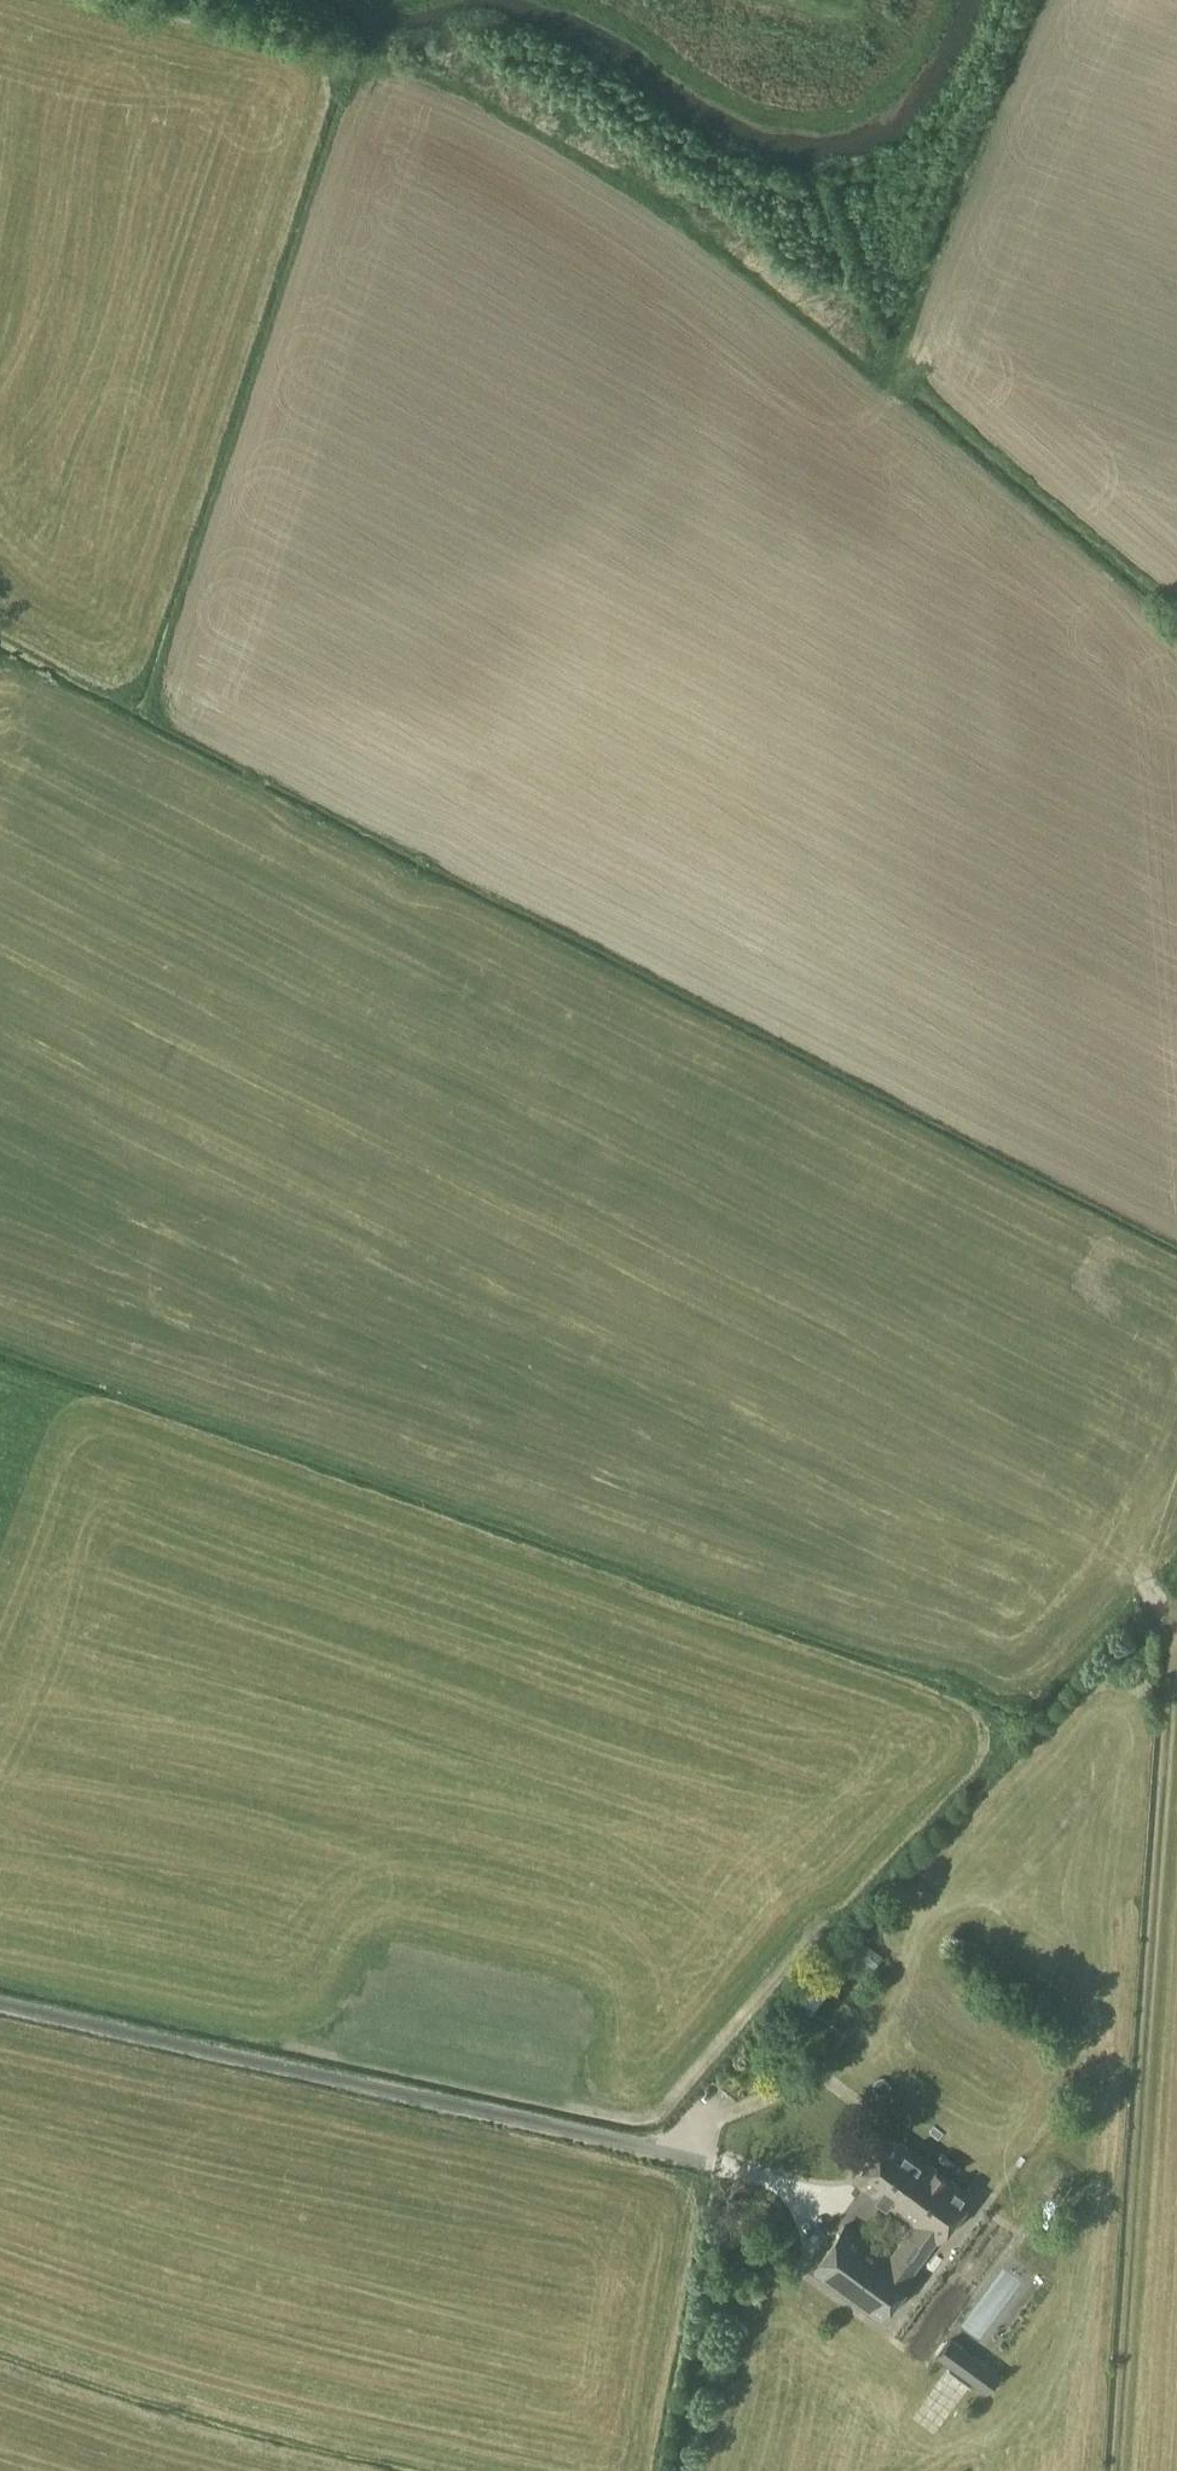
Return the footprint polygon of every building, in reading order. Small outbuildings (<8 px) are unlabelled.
[(823,1976),(817,1984),(828,1992),(834,1984),(823,1976)] [(888,2132),(854,2179),(915,2224),(890,2257),(845,2225),(813,2269),(879,2317),(970,2191),(888,2132)] [(984,2360),(1042,2262),(979,2225),(922,2323),(984,2360)]
